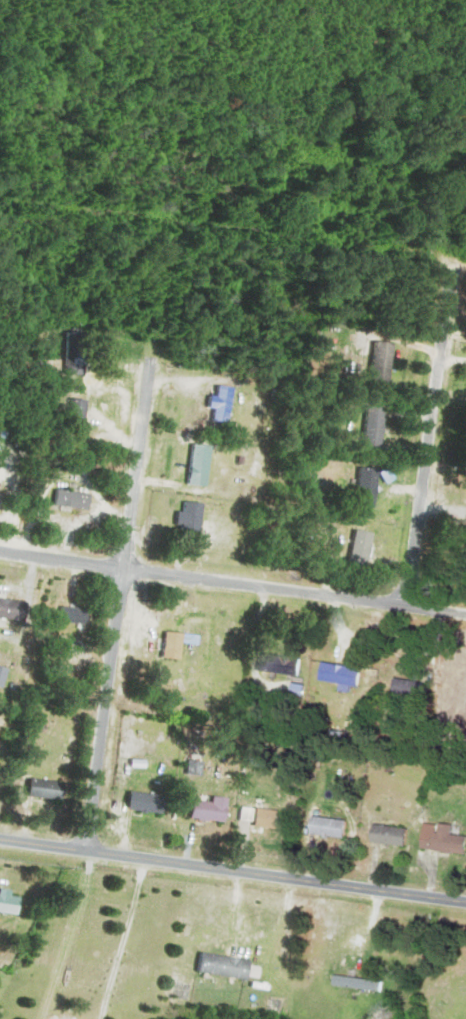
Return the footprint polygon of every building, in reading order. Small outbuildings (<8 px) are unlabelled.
[(70,332),(70,374),(90,374),(90,332),(70,332)] [(386,344),(365,342),(361,381),(383,383),(386,344)] [(225,388),(208,387),(204,423),(222,425),(225,388)] [(74,432),(91,432),(92,399),(75,398),(74,432)] [(375,448),(377,408),(357,407),(355,447),(375,448)] [(348,469),(346,508),(366,509),(368,470),(348,469)] [(96,508),(97,492),(61,490),(60,506),(96,508)] [(364,526),(343,526),(341,567),(362,568),(364,526)] [(31,620),(33,601),(0,597),(0,616),(31,620)] [(93,623),(93,607),(65,607),(65,623),(93,623)] [(187,658),(191,633),(172,630),(169,656),(187,658)] [(292,678),(295,660),(251,653),(248,672),(292,678)] [(350,667),(312,667),(312,686),(350,686),(350,667)] [(417,683),(385,679),(383,696),(415,699),(417,683)] [(70,782),(36,779),(34,797),(69,800),(70,782)] [(169,793),(131,793),(131,812),(169,812),(169,793)] [(233,822),(234,797),(218,796),(218,801),(198,800),(197,820),(233,822)] [(289,810),(263,808),(262,827),(289,828),(289,810)] [(358,818),(322,818),(322,837),(358,837),(358,818)] [(461,836),(445,834),(446,826),(418,823),(415,849),(459,853),(461,836)] [(398,844),(400,828),(384,825),(382,841),(398,844)] [(23,913),(25,898),(15,896),(16,890),(4,889),(4,893),(0,893),(0,911),(23,913)] [(256,961),(205,950),(202,970),(252,980),(256,961)] [(377,981),(329,975),(328,985),(376,991),(377,981)]
